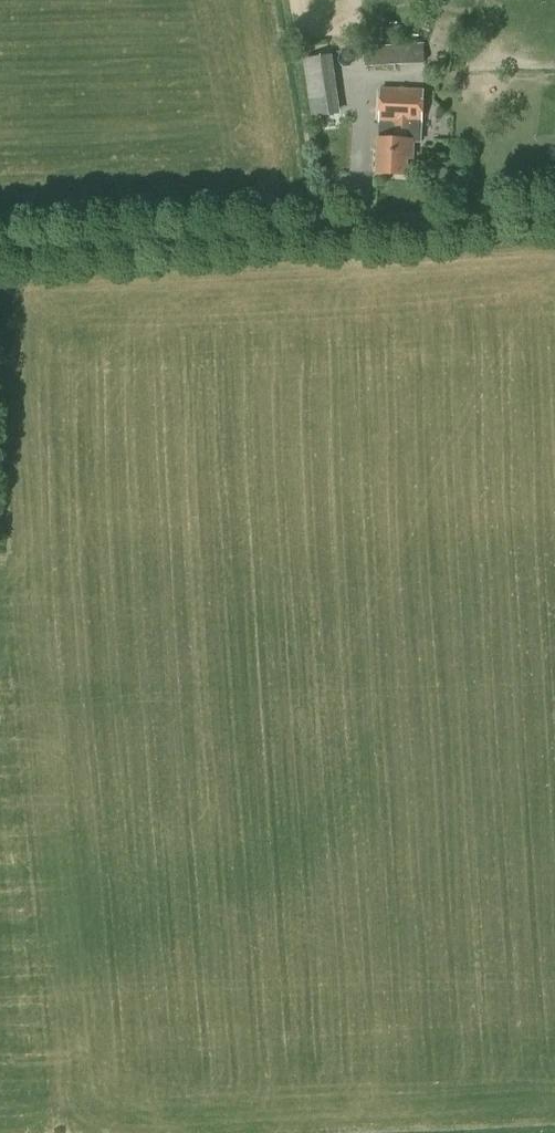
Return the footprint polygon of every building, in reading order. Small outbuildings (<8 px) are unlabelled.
[(366,68),(409,64),(408,44),(365,47),(366,68)] [(312,118),(341,114),(332,55),(303,59),(312,118)] [(423,90),(381,88),(379,138),(377,138),(375,173),(405,175),(406,159),(412,159),(413,143),(420,144),(423,90)]
